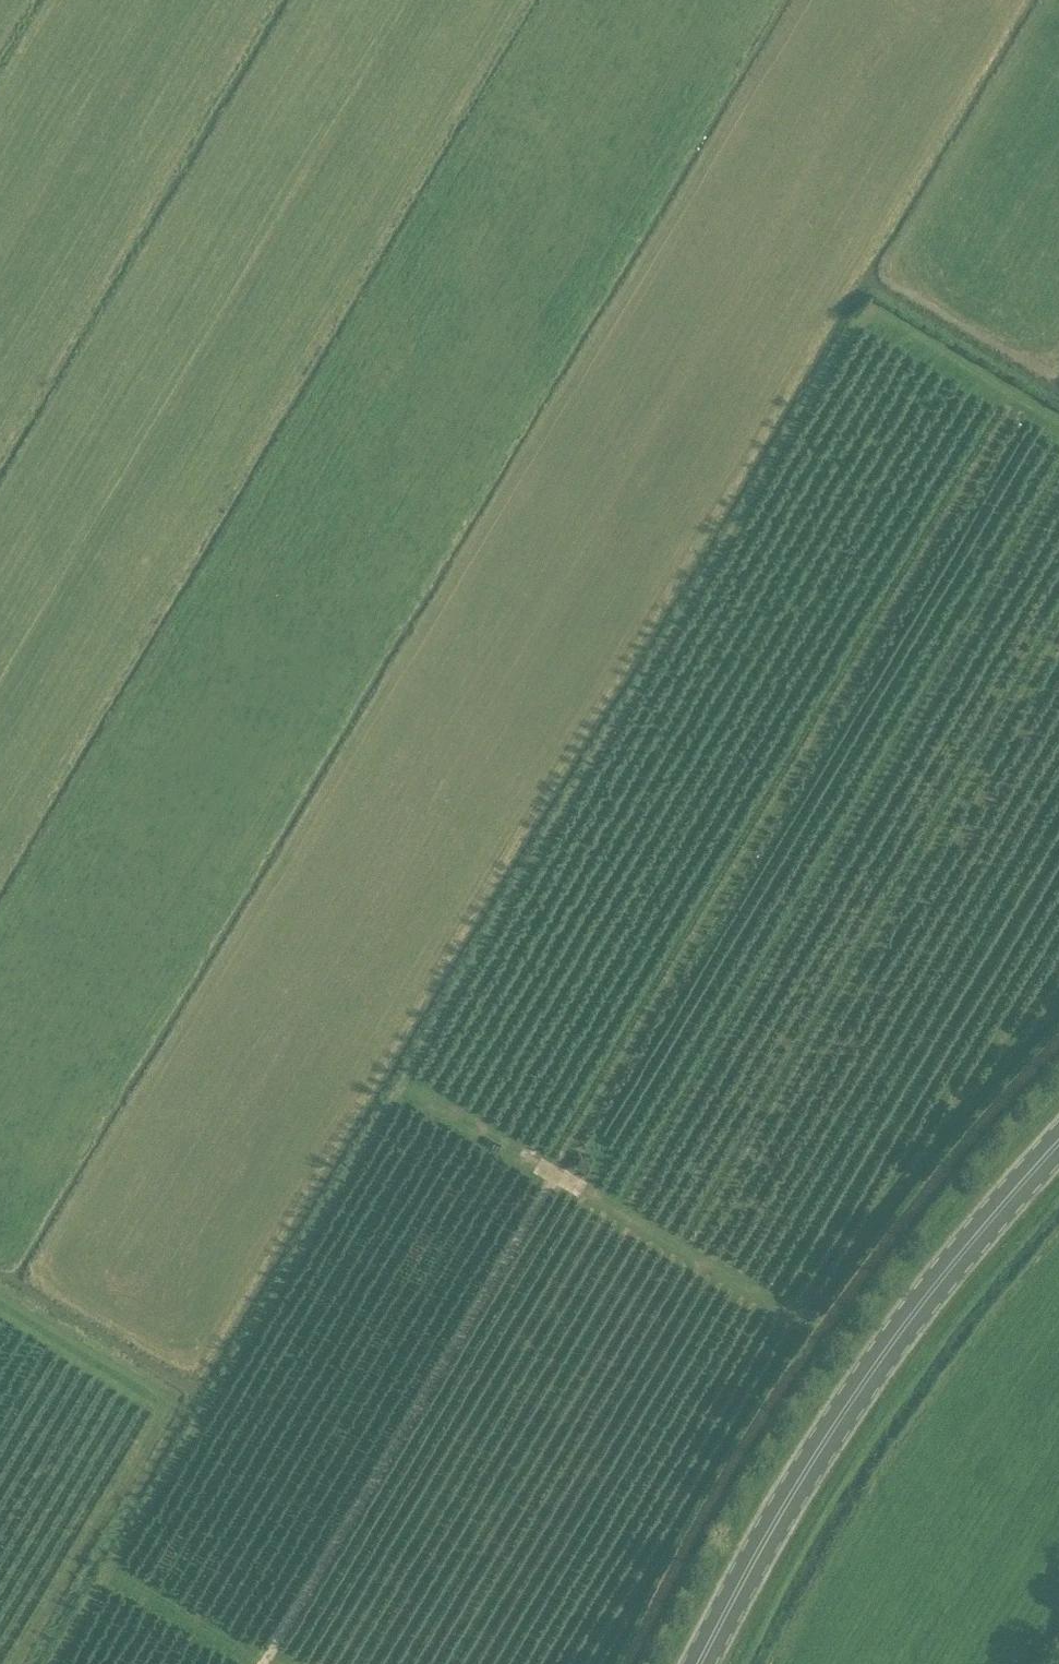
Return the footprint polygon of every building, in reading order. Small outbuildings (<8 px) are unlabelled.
[(582,1156),(576,1167),(585,1172),(591,1161),(582,1156)]
